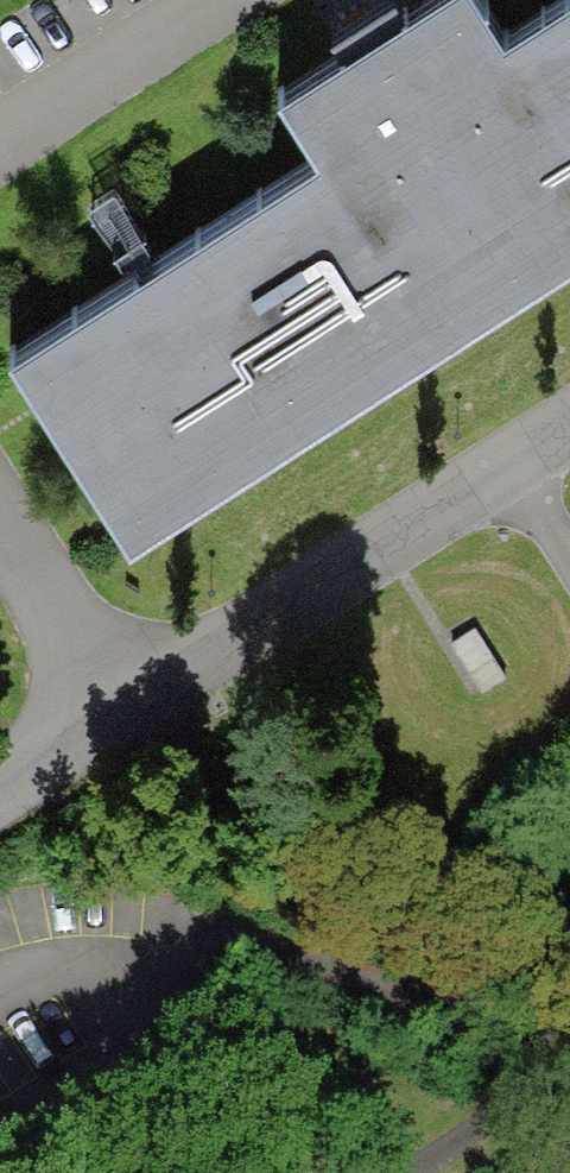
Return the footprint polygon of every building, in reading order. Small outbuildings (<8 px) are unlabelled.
[(6,362),(126,548),(569,263),(569,0),(567,0),(499,44),(471,0),(434,0),(400,22),(388,1),(369,13),(326,41),(339,61),(275,102),(314,164),(6,362)] [(477,631),(455,644),(484,691),(505,678),(477,631)]
